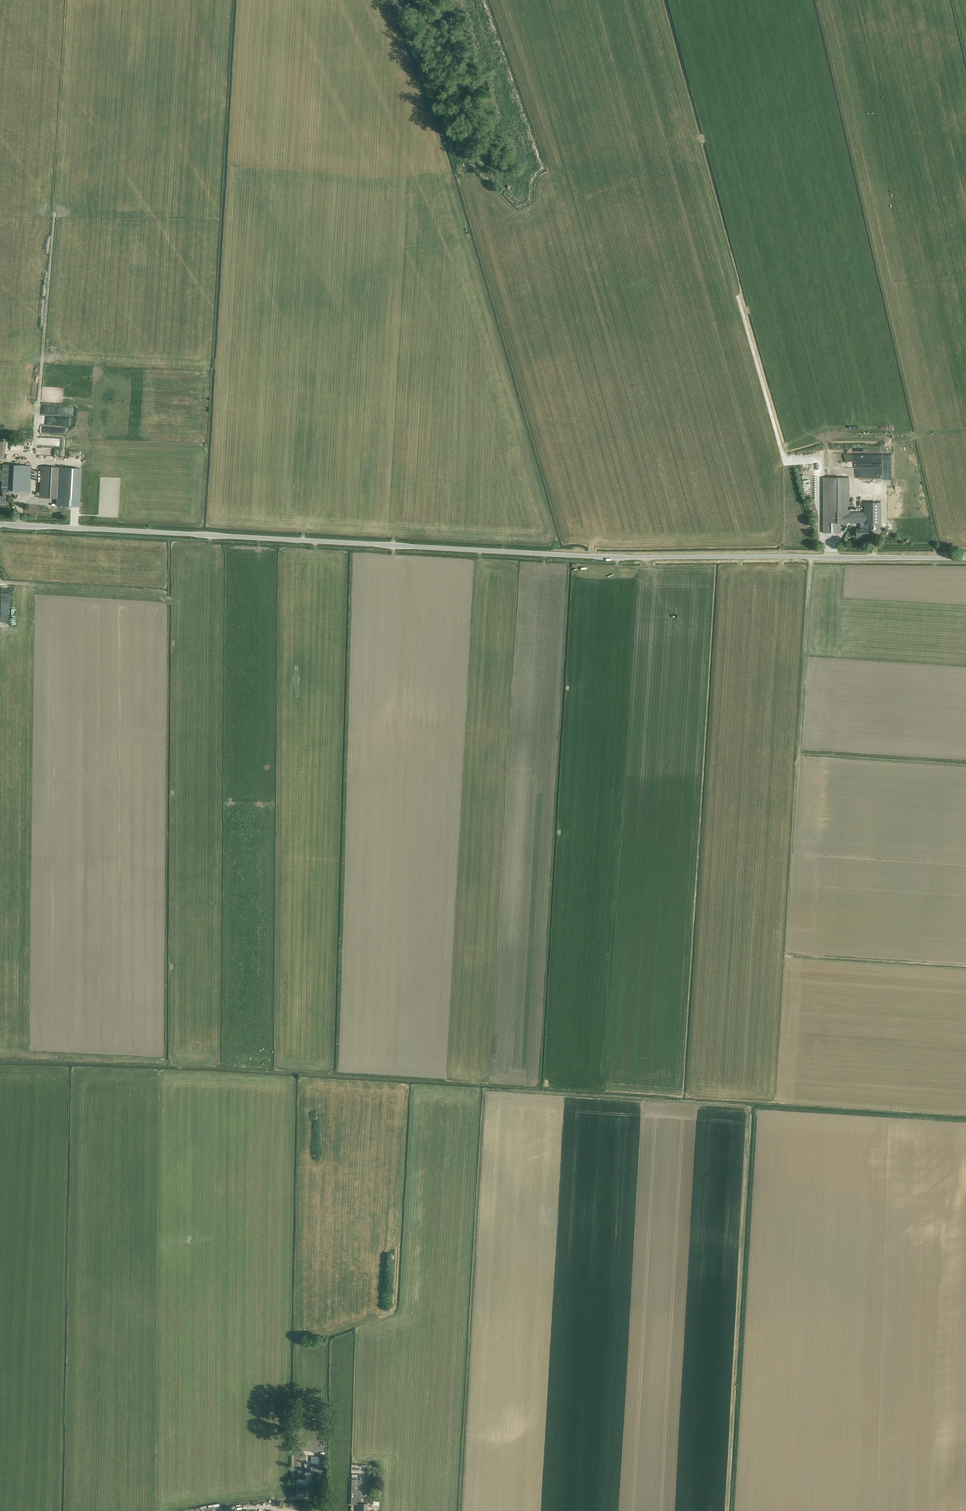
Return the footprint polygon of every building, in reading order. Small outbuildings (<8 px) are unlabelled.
[(43,424),(70,426),(71,406),(63,406),(62,417),(52,417),(52,422),(50,422),(50,416),(46,416),(46,420),(44,420),(43,424)] [(39,446),(62,447),(62,438),(39,438),(39,446)] [(5,504),(6,491),(30,492),(31,466),(3,465),(2,490),(3,490),(2,497),(0,497),(0,504),(5,504)] [(81,468),(62,467),(41,466),(40,493),(40,498),(60,499),(79,500),(81,468)] [(855,478),(884,478),(884,474),(890,474),(890,470),(886,470),(886,472),(884,472),(884,468),(855,468),(855,478)] [(860,523),(860,529),(856,529),(856,537),(868,537),(868,529),(868,524),(881,524),(881,504),(865,504),(865,503),(864,503),(864,513),(849,513),(849,478),(823,478),(824,533),(840,533),(840,523),(860,523)] [(858,495),(874,495),(874,483),(858,482),(858,495)] [(1,623),(10,623),(9,604),(1,604),(1,623)] [(357,1499),(357,1510),(366,1510),(367,1503),(361,1503),(361,1497),(361,1479),(359,1479),(352,1479),(351,1499),(357,1499)] [(296,1497),(301,1498),(301,1496),(306,1496),(306,1490),(297,1489),(296,1497)]
